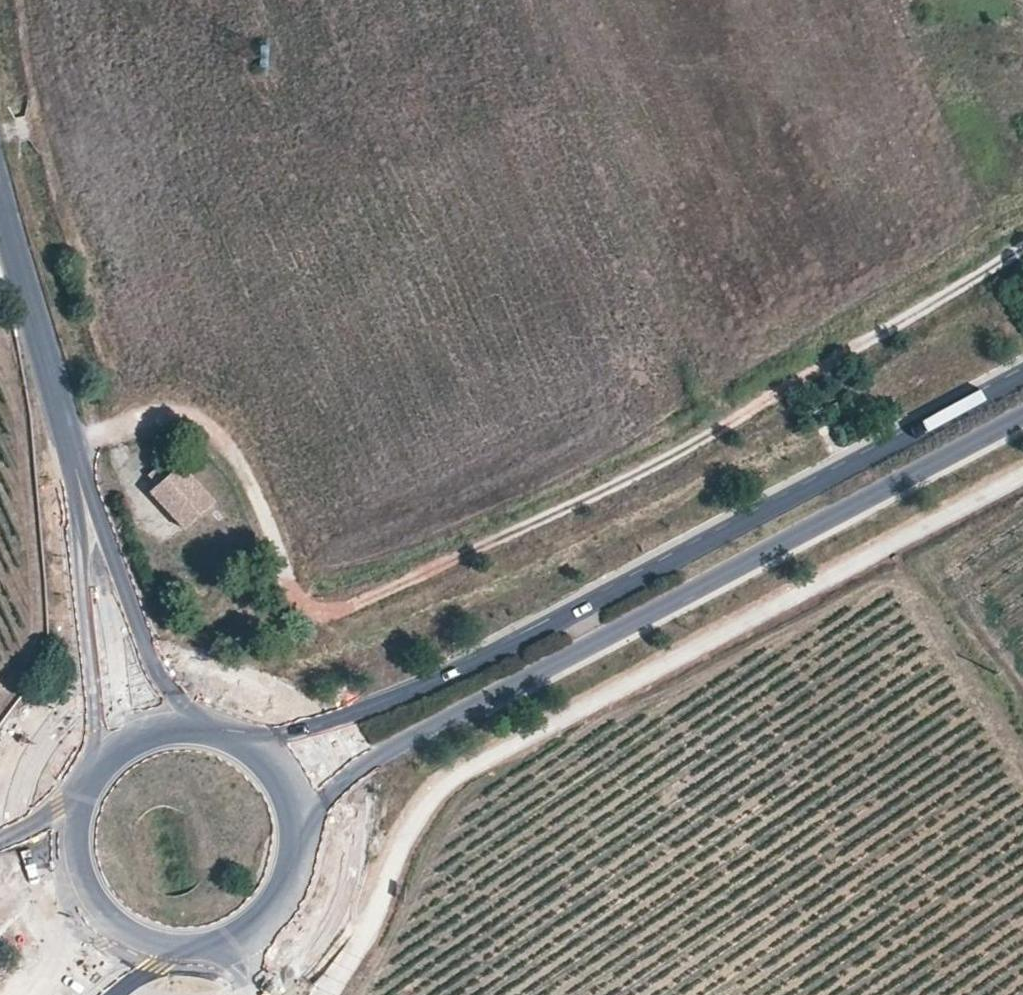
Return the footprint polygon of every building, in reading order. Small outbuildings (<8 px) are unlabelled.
[(157,488),(150,494),(186,530),(213,504),(179,468),(171,474),(163,466),(149,478),(157,488)]
